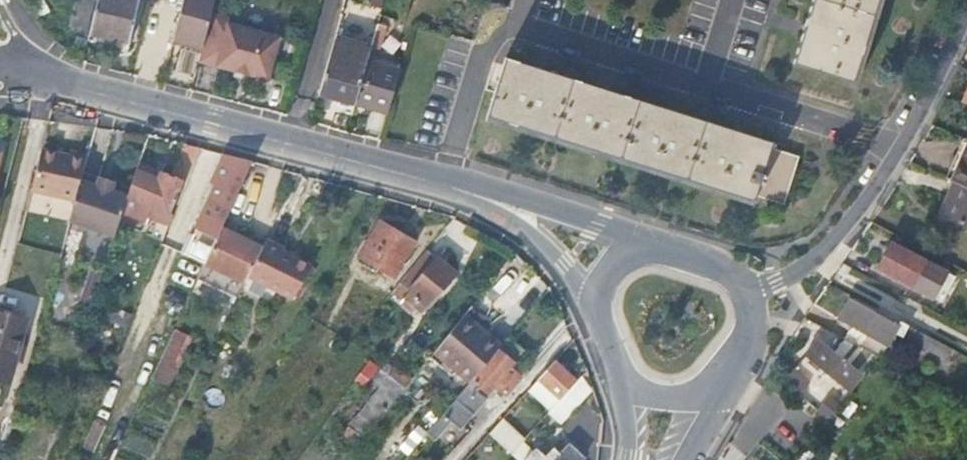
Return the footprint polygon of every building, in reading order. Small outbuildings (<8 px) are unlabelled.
[(89,33),(129,42),(138,0),(97,0),(89,33)] [(173,43),(202,49),(213,12),(216,0),(184,0),(173,43)] [(794,62),(854,81),(879,0),(813,0),(794,62)] [(202,49),(199,63),(269,81),(281,37),(229,25),(231,17),(213,12),(202,49)] [(371,45),(369,55),(379,58),(387,25),(378,22),(371,45)] [(320,92),(355,103),(367,60),(369,55),(371,45),(336,35),(320,92)] [(507,55),(487,114),(755,200),(757,194),(785,203),(800,156),(771,146),(774,140),(507,55)] [(355,103),(389,113),(401,68),(367,60),(355,103)] [(966,154),(966,139),(964,138),(946,179),(954,182),(966,154)] [(184,186),(200,149),(184,146),(169,181),(160,178),(157,184),(149,180),(151,174),(135,168),(124,198),(113,229),(126,234),(132,220),(143,224),(149,210),(160,215),(149,239),(158,243),(168,218),(164,217),(179,184),(184,186)] [(194,170),(211,176),(219,153),(202,147),(194,170)] [(84,183),(90,158),(74,154),(72,159),(45,151),(33,193),(78,205),(84,183)] [(954,182),(956,183),(966,188),(966,154),(954,182)] [(221,229),(253,161),(225,155),(213,181),(217,183),(209,199),(192,236),(213,246),(221,229)] [(157,184),(160,178),(151,174),(149,180),(157,184)] [(95,184),(111,190),(113,184),(97,179),(95,184)] [(109,239),(113,229),(124,198),(110,193),(111,190),(95,184),(94,187),(84,183),(78,205),(72,225),(109,239)] [(956,183),(941,215),(966,227),(966,188),(956,183)] [(192,236),(209,199),(184,186),(168,225),(192,236)] [(380,223),(361,257),(396,277),(415,243),(380,223)] [(257,258),(262,249),(221,229),(213,246),(205,263),(244,283),(248,276),(257,258)] [(286,248),(267,238),(262,249),(257,258),(248,276),(293,300),(312,265),(287,252),(286,248)] [(891,244),(878,269),(937,300),(950,275),(891,244)] [(456,272),(428,249),(392,294),(416,312),(423,312),(427,306),(430,307),(456,272)] [(237,298),(244,283),(205,263),(198,277),(237,298)] [(944,357),(948,348),(917,331),(857,299),(855,302),(849,299),(839,319),(853,327),(846,340),(877,357),(891,332),(921,348),(923,345),(944,357)] [(71,313),(80,316),(83,305),(75,301),(71,313)] [(102,325),(108,312),(84,303),(83,305),(80,316),(99,324),(102,325)] [(123,333),(128,320),(108,312),(102,325),(123,333)] [(6,379),(22,321),(0,315),(0,378),(6,379)] [(502,346),(465,315),(434,355),(469,385),(502,346)] [(169,390),(192,336),(174,328),(150,382),(169,390)] [(510,337),(502,346),(469,385),(433,428),(441,433),(451,421),(463,430),(485,403),(484,401),(486,395),(480,390),(482,385),(486,388),(493,387),(497,383),(502,387),(499,392),(503,396),(508,391),(510,392),(522,376),(511,366),(512,363),(525,349),(510,337)] [(865,375),(872,365),(847,347),(840,356),(818,340),(806,355),(850,389),(862,373),(865,375)] [(357,382),(370,387),(378,365),(365,361),(357,382)] [(574,379),(555,362),(540,378),(560,396),(574,379)] [(794,389),(800,395),(804,390),(799,387),(805,378),(794,370),(785,382),(794,389)] [(352,417),(370,432),(406,387),(387,372),(352,417)] [(560,396),(540,378),(532,387),(554,404),(560,396)] [(588,391),(578,382),(552,410),(563,420),(575,407),(574,406),(588,391)] [(829,418),(840,404),(830,396),(818,410),(829,418)] [(525,440),(503,420),(490,435),(511,454),(517,449),(525,440)] [(407,454),(429,436),(420,426),(399,444),(407,454)] [(584,458),(569,445),(559,456),(552,451),(544,459),(582,459),(584,458)] [(517,449),(511,454),(518,459),(527,459),(528,459),(517,449)]
